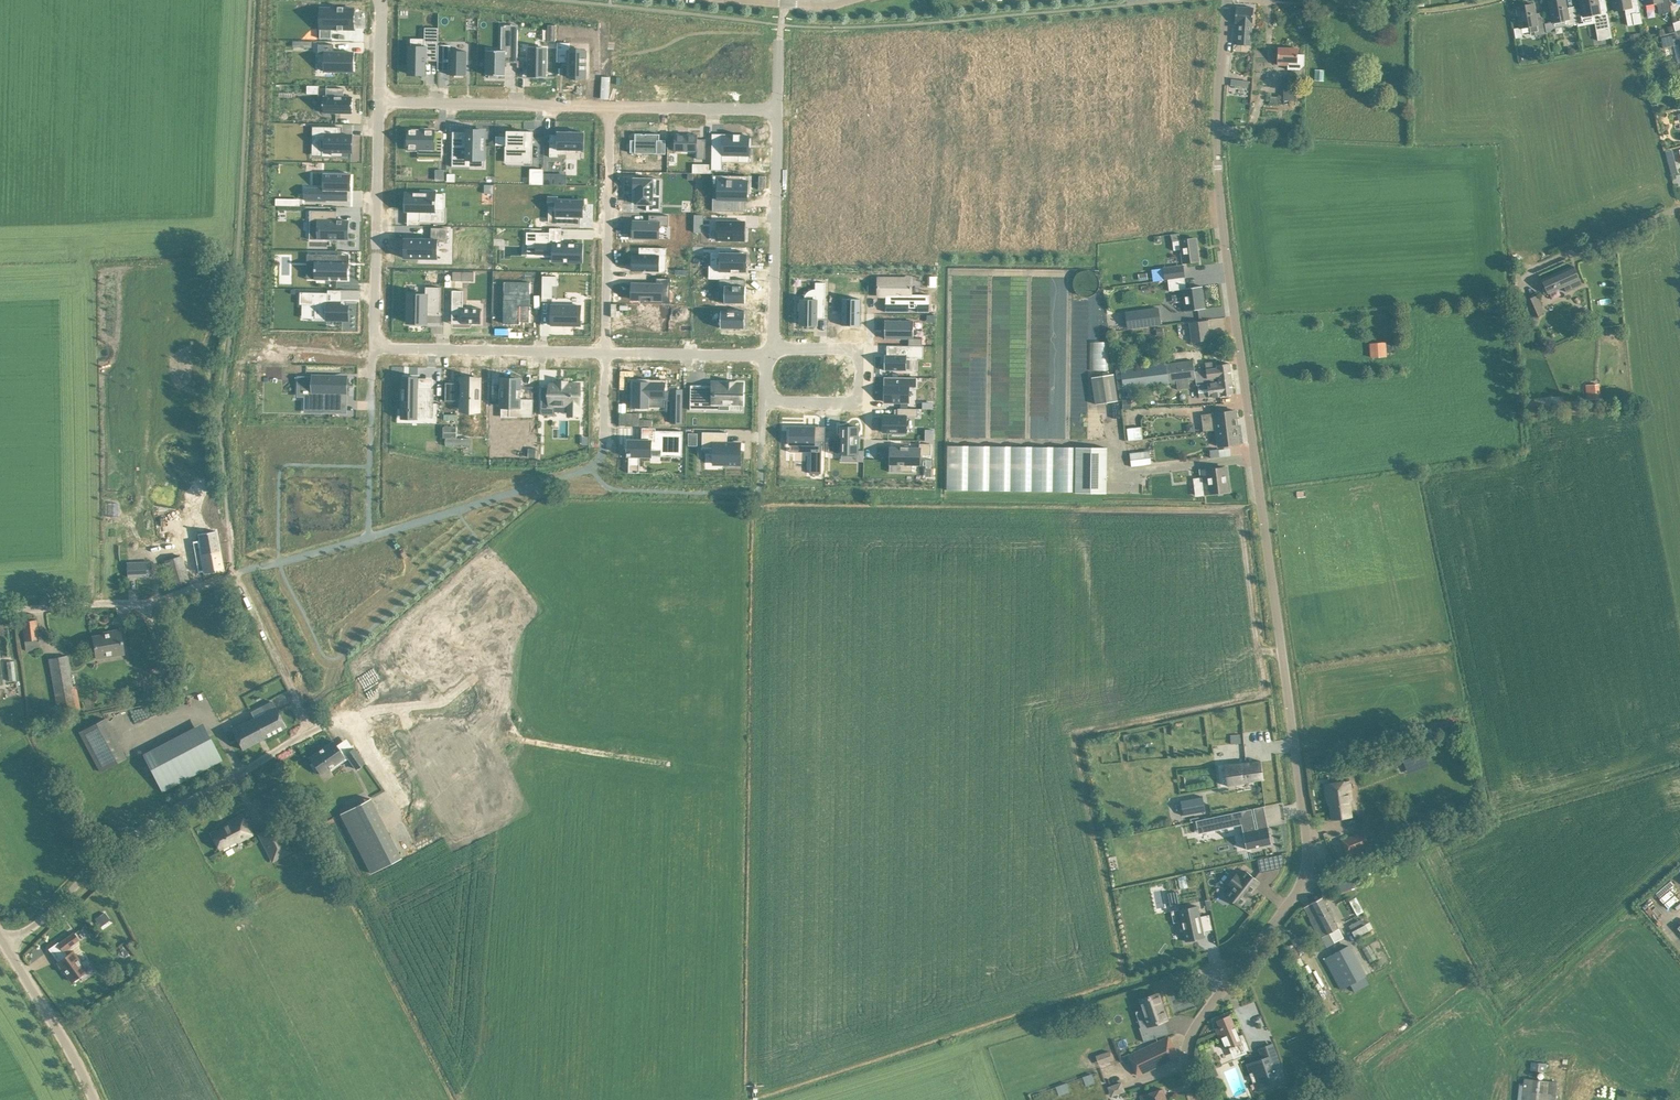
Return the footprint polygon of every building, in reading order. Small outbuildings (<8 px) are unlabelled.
[(1566,8),(1565,0),(1552,0),(1548,1),(1552,22),(1565,20),(1566,26),(1577,24),(1577,22),(1574,9),(1566,11),(1566,8)] [(1598,2),(1597,0),(1581,0),(1584,16),(1593,15),(1596,30),(1610,27),(1606,3),(1598,4),(1598,2)] [(1638,0),(1613,0),(1615,11),(1624,9),(1626,15),(1631,14),(1633,26),(1642,24),(1640,12),(1639,6),(1638,0)] [(1669,0),(1638,0),(1639,6),(1645,5),(1652,4),(1658,7),(1659,14),(1671,11),(1669,0)] [(1531,31),(1534,31),(1535,36),(1546,34),(1543,15),(1535,16),(1533,4),(1517,6),(1521,28),(1530,26),(1531,31)] [(1236,6),(1235,22),(1239,23),(1237,45),(1251,45),(1252,23),(1253,23),(1254,8),(1236,6)] [(320,29),(320,38),(332,38),(332,29),(338,29),(338,30),(343,30),(343,29),(354,29),(355,8),(344,8),(344,7),(339,7),(338,10),(326,10),(326,29),(320,29)] [(548,27),(548,41),(555,41),(556,28),(556,27),(556,25),(548,24),(548,26),(548,27)] [(409,47),(409,74),(422,74),(422,72),(425,72),(425,65),(425,60),(438,61),(438,45),(439,28),(425,28),(425,48),(409,47)] [(488,50),(487,75),(489,75),(489,77),(498,78),(499,75),(505,76),(505,57),(518,57),(518,29),(509,29),(509,36),(503,36),(503,47),(505,47),(505,50),(488,50)] [(1675,31),(1660,35),(1663,48),(1679,44),(1679,45),(1679,30),(1675,31)] [(558,42),(557,62),(568,62),(568,77),(586,77),(586,51),(569,50),(570,43),(558,42)] [(319,44),(318,53),(325,53),(325,71),(353,71),(354,52),(334,52),(334,44),(319,44)] [(438,61),(438,63),(450,63),(449,74),(455,75),(455,77),(463,77),(464,75),(466,75),(467,51),(451,51),(451,45),(438,45),(438,61)] [(528,67),(528,76),(534,76),(546,76),(546,48),(529,48),(528,67)] [(1288,65),(1288,69),(1299,70),(1304,65),(1305,54),(1298,54),(1298,48),(1278,48),(1277,64),(1288,65)] [(1315,69),(1315,79),(1323,80),(1324,70),(1315,69)] [(1283,100),(1296,101),(1297,76),(1284,76),(1283,100)] [(324,96),(323,112),(336,113),(336,114),(337,114),(337,113),(352,113),(353,97),(344,96),(345,88),(327,88),(326,96),(324,96)] [(313,126),(313,127),(314,127),(314,136),(322,136),(321,151),(333,151),(333,155),(342,156),(342,151),(352,152),(352,135),(343,135),(338,135),(338,126),(313,126)] [(406,140),(406,147),(408,147),(408,150),(419,150),(434,150),(434,159),(442,159),(442,142),(435,142),(435,132),(435,129),(424,129),(424,130),(408,130),(408,140),(406,140)] [(452,144),(452,166),(453,167),(453,166),(470,166),(470,159),(484,159),(485,130),(473,130),(473,134),(470,134),(467,134),(467,142),(465,142),(464,145),(452,144)] [(507,131),(507,146),(507,152),(522,152),(522,161),(524,161),(532,161),(532,163),(533,163),(533,131),(507,131)] [(550,135),(550,157),(558,157),(559,154),(566,154),(567,149),(584,150),(584,132),(558,132),(558,135),(550,135)] [(631,140),(630,153),(635,153),(655,153),(655,154),(666,154),(666,140),(660,140),(660,134),(646,134),(643,134),(643,133),(635,133),(635,140),(631,140)] [(675,134),(675,151),(697,151),(697,159),(705,159),(706,139),(698,139),(698,135),(675,134)] [(712,169),(712,173),(712,170),(722,170),(722,155),(739,155),(739,161),(748,161),(749,147),(751,147),(751,138),(749,138),(749,136),(740,135),(740,134),(739,134),(739,135),(723,135),(723,139),(720,139),(720,145),(712,145),(712,164),(712,169)] [(1670,176),(1679,173),(1679,172),(1678,163),(1668,165),(1670,176)] [(693,164),(693,173),(712,173),(712,169),(712,164),(693,164)] [(543,184),(544,169),(530,169),(530,184),(543,184)] [(305,199),(305,200),(337,201),(337,190),(348,191),(351,191),(351,174),(324,173),(324,187),(316,187),(315,199),(305,199)] [(634,178),(634,189),(636,189),(636,204),(647,204),(647,211),(660,211),(660,195),(653,195),(653,179),(634,178)] [(713,186),(712,211),(733,211),(733,200),(748,200),(748,181),(718,180),(718,186),(713,186)] [(494,185),(485,184),(485,193),(494,193),(494,185)] [(406,193),(406,205),(406,210),(408,210),(420,211),(420,221),(444,222),(444,210),(436,210),(436,204),(436,201),(436,193),(433,193),(433,190),(421,190),(421,193),(406,193)] [(548,205),(548,206),(549,206),(557,206),(556,223),(580,224),(581,216),(581,210),(583,210),(583,200),(558,200),(558,196),(548,196),(548,197),(549,197),(549,205),(548,205)] [(310,210),(310,221),(319,221),(319,238),(328,238),(328,240),(337,240),(337,238),(348,238),(348,221),(337,221),(337,211),(310,210)] [(633,221),(633,238),(660,239),(660,225),(669,225),(669,215),(649,215),(649,221),(635,221),(633,221)] [(703,215),(694,215),(694,223),(701,224),(703,224),(703,215)] [(717,221),(717,240),(744,241),(745,221),(717,221)] [(405,239),(405,258),(438,258),(438,240),(447,240),(448,228),(432,228),(432,239),(405,239)] [(527,232),(527,244),(528,244),(536,244),(536,254),(546,254),(553,254),(553,260),(563,261),(582,261),(582,244),(566,244),(562,244),(561,244),(550,243),(550,232),(527,232)] [(1173,241),(1174,250),(1181,249),(1183,263),(1199,261),(1196,238),(1173,241)] [(633,255),(633,270),(643,270),(659,271),(659,256),(666,256),(667,248),(639,247),(639,255),(633,255)] [(709,265),(709,278),(719,279),(730,279),(730,271),(731,271),(739,271),(746,271),(747,254),(744,254),(744,252),(732,251),(732,253),(720,253),(720,266),(711,265),(709,265)] [(310,254),(310,257),(310,262),(317,262),(316,278),(326,278),(327,278),(344,278),(347,278),(347,270),(347,268),(347,267),(347,262),(345,262),(337,261),(337,254),(310,254)] [(1183,265),(1176,266),(1164,268),(1165,280),(1168,279),(1185,277),(1183,265)] [(1541,280),(1548,293),(1564,286),(1566,292),(1582,285),(1579,279),(1573,265),(1541,280)] [(453,281),(463,281),(463,271),(453,271),(453,281)] [(1186,288),(1185,277),(1168,279),(1169,291),(1182,289),(1185,311),(1205,308),(1202,286),(1186,288)] [(632,284),(632,299),(641,299),(641,302),(662,302),(662,285),(670,285),(670,278),(657,278),(657,284),(632,284)] [(911,279),(878,278),(878,295),(886,295),(886,297),(888,297),(888,302),(886,302),(886,303),(886,304),(886,312),(909,312),(909,311),(909,308),(918,308),(918,311),(917,311),(917,312),(929,312),(929,294),(911,294),(911,279)] [(719,279),(719,303),(746,303),(746,279),(730,279),(719,279)] [(504,282),(503,323),(517,323),(517,322),(529,322),(530,282),(504,282)] [(798,303),(798,310),(800,310),(800,324),(817,325),(817,318),(825,318),(825,283),(816,282),(815,300),(801,300),(801,303),(798,303)] [(543,285),(542,298),(552,298),(553,285),(543,285)] [(409,294),(408,322),(426,323),(426,312),(439,312),(439,314),(440,314),(441,287),(426,287),(426,294),(409,294)] [(452,290),(452,315),(455,315),(455,323),(469,323),(469,324),(470,324),(470,323),(481,323),(481,308),(463,308),(463,290),(452,290)] [(301,292),(300,298),(301,298),(301,304),(303,304),(316,305),(315,318),(315,319),(326,319),(328,319),(328,318),(337,319),(337,320),(346,320),(348,320),(348,314),(349,314),(349,305),(342,305),(340,305),(340,303),(340,301),(328,301),(328,292),(301,292)] [(1536,295),(1524,300),(1532,318),(1544,312),(1536,295)] [(843,298),(842,325),(849,325),(849,324),(859,324),(859,326),(860,326),(860,299),(859,299),(859,300),(849,300),(849,298),(843,298)] [(552,305),(552,325),(581,325),(581,305),(552,305)] [(631,318),(630,319),(631,319),(631,328),(646,329),(658,329),(658,315),(665,315),(665,307),(667,307),(667,306),(640,305),(640,306),(641,306),(641,312),(635,312),(632,312),(632,318),(631,318)] [(1158,308),(1126,312),(1128,328),(1160,324),(1158,308)] [(721,310),(721,328),(721,327),(744,327),(744,328),(745,328),(745,310),(744,310),(744,311),(738,311),(738,309),(728,309),(728,311),(722,311),(722,310),(721,310)] [(1589,311),(1577,313),(1578,320),(1590,319),(1589,311)] [(885,320),(885,338),(909,338),(909,345),(922,346),(922,338),(913,338),(914,321),(885,320)] [(1189,322),(1192,342),(1209,340),(1206,320),(1189,322)] [(1370,343),(1371,358),(1387,356),(1386,342),(1370,343)] [(885,354),(884,370),(907,370),(918,371),(918,359),(924,359),(924,346),(897,345),(897,354),(887,354),(885,354)] [(1118,389),(1196,379),(1195,371),(1193,360),(1127,368),(1126,362),(1114,363),(1118,389)] [(1218,377),(1219,380),(1231,379),(1229,363),(1217,365),(1217,361),(1205,362),(1206,369),(1195,371),(1196,379),(1196,383),(1208,382),(1208,381),(1215,380),(1214,377),(1218,377)] [(1091,377),(1096,404),(1117,400),(1113,374),(1091,377)] [(295,377),(302,378),(302,391),(305,391),(305,392),(311,393),(311,391),(313,391),(313,406),(323,406),(323,411),(341,411),(341,396),(341,393),(347,393),(345,392),(346,387),(347,387),(347,382),(346,382),(346,378),(334,378),(334,375),(313,375),(313,377),(295,377)] [(400,388),(400,400),(402,400),(402,402),(402,409),(417,410),(416,416),(434,416),(434,388),(432,388),(417,388),(418,378),(418,377),(402,377),(402,388),(400,388)] [(884,377),(885,377),(885,378),(886,378),(886,377),(888,377),(888,385),(885,385),(885,402),(901,402),(908,402),(909,402),(909,386),(915,386),(915,378),(917,378),(917,377),(898,377),(893,377),(884,377)] [(446,382),(445,401),(455,401),(455,400),(461,400),(461,407),(470,407),(479,407),(479,398),(480,398),(480,378),(469,378),(469,381),(462,381),(462,383),(446,382)] [(499,388),(499,398),(500,398),(500,397),(502,397),(501,406),(510,407),(510,416),(517,416),(517,417),(518,417),(533,417),(533,399),(521,399),(521,389),(520,389),(520,386),(521,379),(502,379),(502,389),(500,389),(500,388),(499,388)] [(1231,379),(1219,380),(1219,382),(1198,385),(1200,398),(1221,395),(1221,396),(1233,394),(1231,379)] [(634,381),(634,407),(649,407),(665,407),(665,400),(671,400),(671,422),(682,423),(682,390),(671,389),(671,391),(665,390),(665,383),(649,382),(634,381)] [(542,386),(541,414),(555,415),(555,412),(555,405),(569,405),(569,415),(579,415),(579,401),(579,384),(564,383),(564,384),(560,384),(551,384),(551,386),(542,386)] [(691,397),(690,410),(707,410),(707,402),(714,402),(714,401),(730,402),(730,406),(742,406),(742,384),(734,383),(725,383),(714,383),(713,388),(706,387),(706,397),(691,397)] [(1586,385),(1587,399),(1600,398),(1599,384),(1586,385)] [(884,415),(883,432),(894,432),(894,434),(904,434),(904,432),(907,432),(907,416),(918,416),(918,408),(908,408),(901,408),(898,408),(898,415),(895,415),(884,415)] [(1212,430),(1216,430),(1238,427),(1235,410),(1201,415),(1203,431),(1212,430)] [(620,412),(620,425),(653,426),(653,419),(640,419),(640,413),(620,412)] [(829,438),(828,452),(842,453),(842,461),(864,461),(864,450),(857,450),(858,427),(840,426),(840,438),(829,438)] [(1127,428),(1129,440),(1142,438),(1140,426),(1127,428)] [(790,427),(790,444),(801,444),(801,446),(802,446),(811,446),(811,452),(811,470),(811,473),(821,473),(822,441),(815,441),(815,429),(807,429),(807,427),(790,427)] [(1238,427),(1216,430),(1218,446),(1240,443),(1238,427)] [(628,455),(628,456),(629,456),(631,456),(630,465),(639,465),(640,455),(651,456),(651,450),(661,450),(661,453),(683,454),(683,442),(681,442),(682,432),(683,432),(683,431),(656,430),(655,430),(654,441),(642,440),(628,440),(628,450),(631,450),(631,455),(628,455)] [(926,440),(934,441),(934,430),(926,430),(926,440)] [(702,432),(702,447),(713,448),(713,459),(725,459),(724,464),(741,465),(741,450),(737,449),(737,443),(727,442),(727,432),(702,432)] [(891,448),(890,452),(893,452),(892,463),(900,464),(900,471),(912,471),(912,464),(920,464),(920,455),(931,455),(931,444),(920,444),(919,448),(909,448),(909,446),(908,446),(908,447),(902,447),(902,446),(901,446),(901,448),(891,448)] [(947,491),(1075,493),(1076,447),(947,445),(947,491)] [(1076,447),(1075,493),(1106,493),(1107,447),(1076,447)] [(1130,453),(1131,466),(1151,464),(1149,451),(1130,453)] [(925,468),(933,468),(934,459),(926,459),(925,468)] [(1201,470),(1204,494),(1229,490),(1226,467),(1201,470)] [(197,530),(196,518),(159,521),(161,532),(197,530)] [(196,564),(203,563),(205,572),(222,569),(215,531),(205,533),(198,534),(199,542),(193,543),(196,564)] [(189,582),(186,571),(182,556),(164,561),(172,587),(189,582)] [(150,562),(127,563),(127,577),(151,576),(150,562)] [(22,621),(26,650),(39,649),(36,619),(22,621)] [(110,633),(104,634),(92,636),(96,658),(97,658),(96,656),(114,653),(114,655),(124,653),(120,630),(110,631),(110,633)] [(76,710),(71,684),(66,655),(49,658),(59,713),(76,710)] [(242,749),(285,727),(272,701),(262,706),(265,712),(232,730),(242,749)] [(309,758),(312,763),(310,764),(315,771),(317,769),(320,774),(330,768),(331,770),(340,763),(338,762),(344,757),(332,741),(309,758)] [(345,754),(356,769),(364,763),(353,748),(345,754)] [(1262,778),(1260,762),(1261,762),(1261,761),(1225,764),(1225,765),(1228,765),(1231,784),(1228,784),(1228,785),(1228,786),(1263,779),(1263,778),(1262,778)] [(1329,796),(1332,820),(1352,817),(1349,794),(1352,793),(1350,780),(1324,784),(1326,797),(1329,796)] [(263,795),(273,812),(289,803),(280,786),(263,795)] [(1203,796),(1181,800),(1181,801),(1184,815),(1183,815),(1205,811),(1203,796)] [(369,798),(357,804),(340,813),(371,873),(400,858),(369,798)] [(1268,835),(1266,827),(1256,829),(1253,818),(1254,818),(1252,808),(1196,820),(1198,832),(1241,823),(1247,849),(1271,844),(1270,835),(1268,835)] [(241,815),(228,822),(229,824),(211,833),(219,849),(237,840),(238,842),(242,839),(243,839),(252,835),(248,827),(244,829),(241,824),(245,822),(241,815)] [(290,851),(276,824),(259,833),(272,860),(290,851)] [(1226,895),(1240,906),(1260,882),(1246,871),(1241,876),(1237,872),(1236,873),(1237,873),(1228,884),(1227,884),(1232,888),(1226,895)] [(1331,883),(1336,895),(1357,888),(1353,875),(1331,883)] [(1304,907),(1310,918),(1329,908),(1322,896),(1304,907)] [(1349,900),(1356,914),(1363,911),(1356,896),(1349,900)] [(1642,907),(1649,915),(1653,912),(1646,904),(1642,907)] [(1179,921),(1181,931),(1183,930),(1186,941),(1204,937),(1203,931),(1212,929),(1209,914),(1200,916),(1198,906),(1179,910),(1181,921),(1179,921)] [(1316,940),(1339,928),(1340,927),(1329,908),(1310,918),(1309,919),(1317,934),(1314,936),(1316,940)] [(104,912),(95,918),(101,926),(110,919),(104,912)] [(1352,931),(1351,932),(1355,938),(1368,931),(1364,924),(1352,931)] [(1339,928),(1316,940),(1321,950),(1345,937),(1339,928)] [(59,961),(58,962),(71,981),(78,976),(81,980),(96,970),(87,958),(80,962),(72,951),(69,946),(78,940),(73,933),(58,944),(63,951),(64,950),(67,955),(59,961)] [(1293,943),(1287,947),(1298,967),(1304,964),(1293,943)] [(1325,953),(1343,996),(1367,986),(1349,943),(1325,953)] [(107,977),(108,984),(115,983),(114,975),(107,977)] [(1141,1027),(1139,1027),(1144,1042),(1157,1037),(1152,1024),(1165,1019),(1167,1019),(1158,993),(1140,1000),(1143,1009),(1148,1024),(1141,1027)] [(1314,1010),(1304,1014),(1308,1024),(1318,1020),(1314,1010)] [(1230,1048),(1232,1047),(1235,1055),(1243,1052),(1249,1049),(1243,1034),(1239,1036),(1230,1015),(1217,1020),(1221,1030),(1218,1031),(1225,1049),(1229,1047),(1230,1048)] [(1129,1055),(1135,1069),(1138,1075),(1178,1056),(1169,1036),(1129,1055)] [(1096,1055),(1099,1062),(1111,1058),(1109,1051),(1096,1055)] [(1263,1057),(1251,1062),(1260,1088),(1285,1080),(1276,1053),(1263,1057)] [(1094,1082),(1091,1074),(1083,1077),(1086,1085),(1094,1082)] [(1108,1087),(1112,1095),(1124,1091),(1121,1082),(1108,1087)] [(1069,1091),(1066,1083),(1056,1087),(1059,1095),(1069,1091)] [(1147,1099),(1167,1099),(1163,1089),(1145,1094),(1147,1099)]
